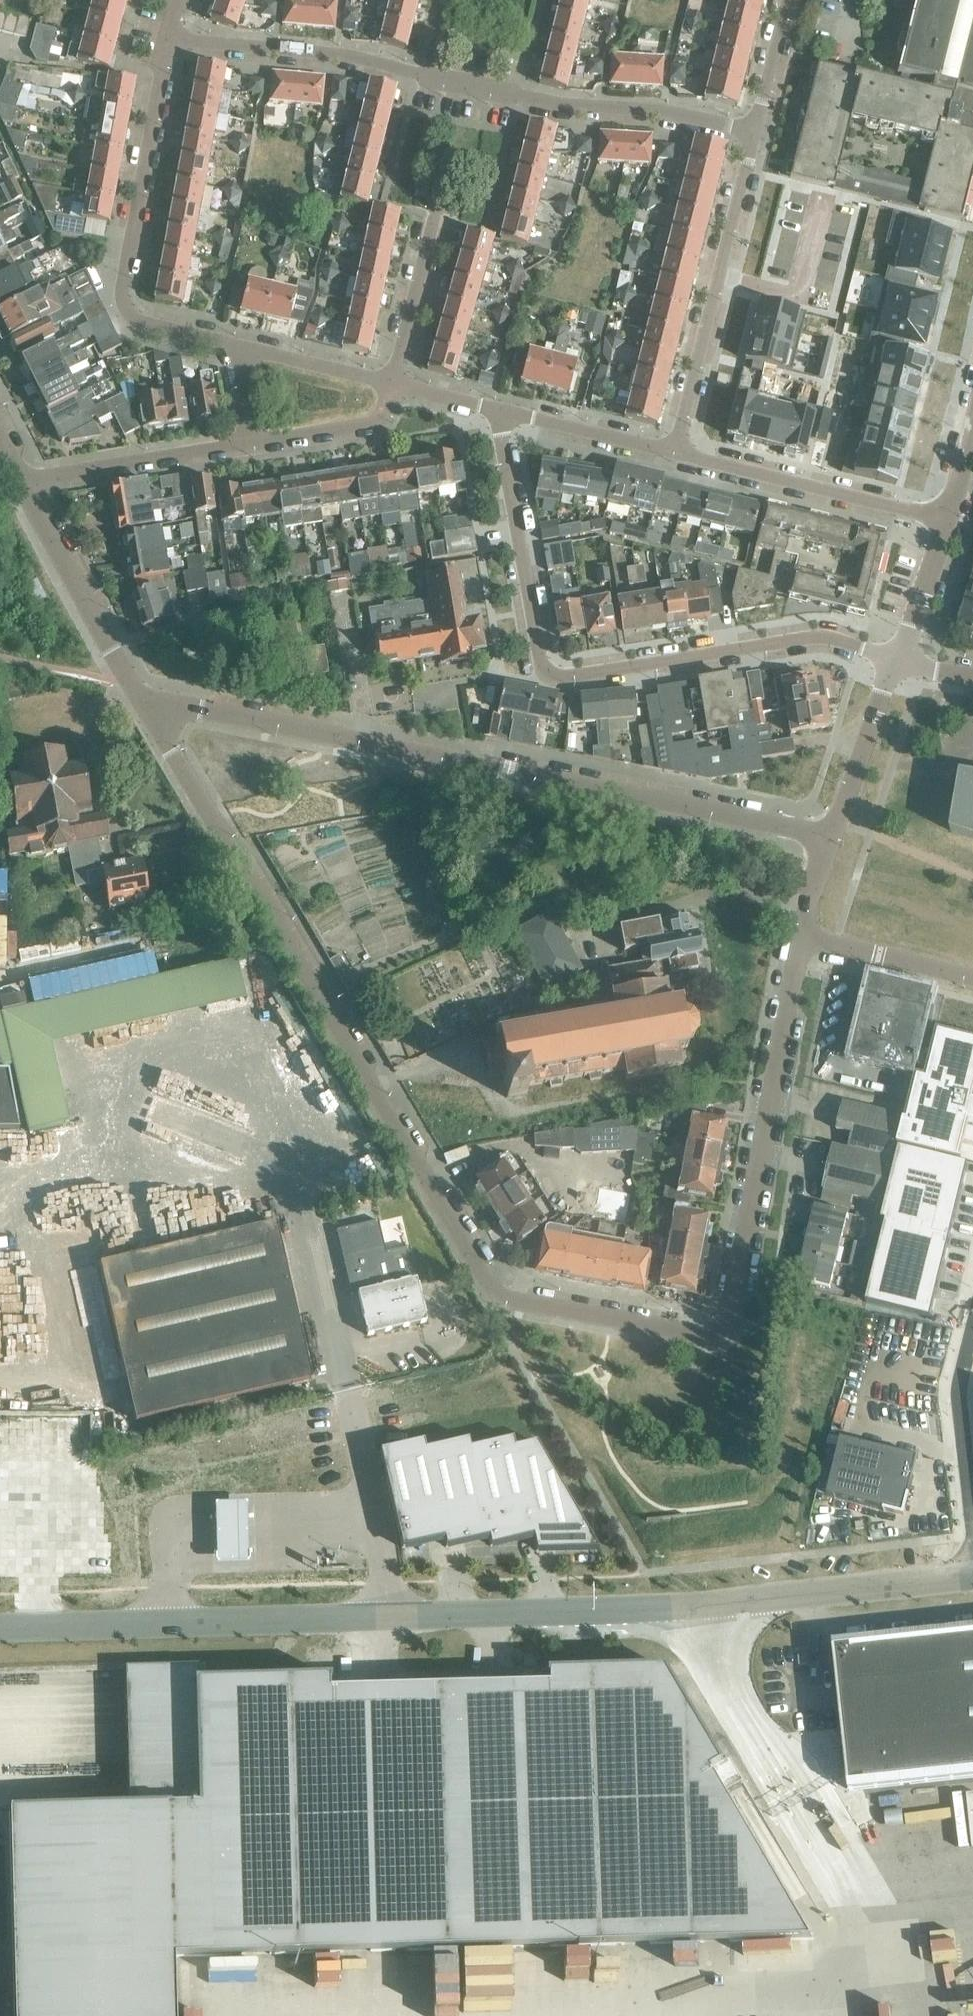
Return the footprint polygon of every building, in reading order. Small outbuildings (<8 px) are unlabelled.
[(45,9),(58,2),(57,0),(47,0),(42,3),(45,9)] [(121,24),(127,0),(126,0),(92,0),(89,15),(121,24)] [(209,20),(236,29),(244,5),(229,0),(216,0),(209,20)] [(282,25),(309,27),(311,0),(285,0),(282,25)] [(309,27),(334,29),(337,0),(311,0),(309,27)] [(385,19),(412,26),(418,2),(409,0),(389,0),(385,19)] [(556,12),(583,19),(588,0),(559,0),(556,12)] [(759,13),(763,0),(728,0),(727,4),(759,13)] [(897,73),(901,74),(898,84),(817,64),(789,178),(960,220),(972,170),(972,117),(972,115),(971,113),(970,111),(968,109),(966,108),(964,106),(972,92),(972,0),(915,0),(897,73)] [(262,1),(261,8),(275,9),(276,2),(262,1)] [(58,2),(45,9),(49,15),(61,8),(58,2)] [(721,27),(754,36),(759,13),(727,4),(721,27)] [(343,14),(357,16),(357,9),(344,7),(343,14)] [(275,9),(261,8),(261,15),(274,16),(275,9)] [(2,32),(14,35),(19,15),(7,12),(2,32)] [(583,19),(556,12),(550,37),(577,43),(583,19)] [(698,27),(705,24),(697,12),(690,15),(698,27)] [(343,14),(342,30),(359,32),(360,22),(356,22),(357,16),(343,14)] [(19,15),(14,35),(26,38),(31,18),(19,15)] [(74,26),(72,35),(115,46),(121,24),(89,15),(85,29),(74,26)] [(692,31),(698,27),(690,15),(684,19),(678,42),(689,44),(692,31)] [(600,24),(604,30),(616,23),(612,17),(600,24)] [(412,26),(385,19),(378,43),(406,50),(412,26)] [(616,23),(604,30),(607,36),(619,29),(616,23)] [(47,63),(49,55),(55,30),(36,25),(29,50),(35,60),(47,63)] [(748,59),(754,36),(721,27),(715,51),(748,59)] [(66,59),(109,70),(109,68),(112,69),(115,58),(112,57),(115,46),(72,35),(66,59)] [(550,37),(545,59),(571,66),(577,43),(550,37)] [(709,75),(742,82),(748,59),(715,51),(709,75)] [(59,57),(49,55),(47,63),(58,64),(59,57)] [(609,84),(610,84),(634,86),(636,56),(611,55),(609,84)] [(634,86),(660,88),(661,88),(663,58),(636,56),(634,86)] [(545,59),(539,82),(566,89),(571,66),(545,59)] [(225,67),(198,62),(193,87),(221,92),(225,67)] [(272,72),(269,102),(296,104),(299,75),(272,72)] [(131,105),(135,81),(97,74),(94,89),(105,91),(103,100),(131,105)] [(299,75),(296,104),(323,107),(326,77),(299,75)] [(704,98),(736,106),(742,82),(709,75),(704,98)] [(0,85),(0,104),(15,107),(23,85),(3,77),(0,85)] [(344,94),(346,78),(332,77),(330,93),(344,94)] [(249,78),(249,85),(263,86),(264,79),(249,78)] [(369,81),(363,105),(390,112),(396,88),(369,81)] [(85,97),(85,96),(77,84),(71,88),(79,101),(85,97)] [(263,86),(249,85),(248,92),(263,93),(263,86)] [(193,87),(189,110),(216,115),(221,92),(193,87)] [(73,105),(79,101),(71,88),(65,92),(73,105)] [(344,94),(330,93),(330,100),(344,101),(344,94)] [(87,121),(126,129),(131,105),(103,100),(92,97),(87,121)] [(1,120),(12,122),(15,107),(0,104),(0,117),(1,120)] [(363,105),(357,129),(384,135),(390,112),(363,105)] [(274,117),(274,109),(264,108),(263,116),(274,117)] [(189,110),(187,123),(185,133),(212,139),(216,115),(189,110)] [(301,121),(302,113),(294,113),(293,120),(301,121)] [(94,147),(122,152),(126,129),(87,121),(82,144),(94,146),(94,147)] [(529,121),(523,146),(550,152),(556,128),(529,121)] [(27,134),(5,129),(14,147),(23,150),(27,134)] [(357,129),(351,152),(378,158),(384,135),(357,129)] [(625,133),(600,131),(598,161),(624,163),(625,133)] [(185,133),(180,157),(208,162),(212,139),(185,133)] [(652,134),(625,133),(624,163),(650,164),(652,134)] [(236,138),(244,150),(250,146),(242,134),(236,138)] [(326,135),(325,135),(314,142),(318,148),(330,141),(326,135)] [(29,140),(44,143),(50,144),(51,139),(30,136),(29,140)] [(694,137),(688,161),(720,169),(726,145),(694,137)] [(238,154),(244,150),(236,138),(230,142),(238,154)] [(334,147),(330,141),(318,148),(321,155),(334,147)] [(658,143),(658,150),(672,151),(673,144),(658,143)] [(523,146),(518,165),(517,169),(544,176),(550,152),(523,146)] [(122,152),(94,147),(90,171),(118,175),(122,152)] [(658,150),(657,157),(667,158),(672,158),(672,151),(658,150)] [(351,152),(346,175),(372,182),(378,158),(351,152)] [(39,167),(55,170),(56,165),(18,157),(26,173),(37,176),(39,167)] [(180,157),(176,181),(203,186),(208,162),(180,157)] [(657,157),(654,166),(659,166),(666,162),(667,158),(657,157)] [(1,165),(9,182),(14,179),(18,178),(9,161),(1,165)] [(715,192),(720,170),(720,169),(688,161),(682,185),(715,192)] [(517,169),(511,192),(538,200),(544,176),(517,169)] [(118,175),(90,171),(86,194),(113,199),(118,175)] [(227,185),(235,197),(241,193),(238,188),(241,172),(235,171),(234,181),(227,185)] [(372,182),(346,175),(340,199),(366,206),(372,182)] [(5,183),(14,201),(22,197),(14,179),(5,183)] [(172,204),(199,210),(203,186),(176,181),(172,204)] [(229,201),(235,197),(227,185),(221,189),(229,201)] [(677,208),(684,210),(709,215),(715,192),(682,185),(677,208)] [(113,199),(86,194),(73,192),(71,204),(83,206),(81,220),(43,213),(52,232),(82,238),(85,220),(108,225),(113,199)] [(538,200),(511,192),(505,216),(532,223),(538,200)] [(639,199),(643,205),(655,198),(651,192),(639,199)] [(331,197),(318,193),(316,200),(330,204),(331,197)] [(568,196),(562,199),(569,211),(575,208),(568,196)] [(617,203),(632,207),(633,202),(619,197),(617,203)] [(655,198),(643,205),(646,211),(658,204),(655,198)] [(569,211),(562,199),(556,203),(563,215),(569,211)] [(172,204),(168,228),(194,233),(204,235),(209,211),(199,210),(172,204)] [(0,212),(0,234),(6,231),(2,224),(7,222),(6,221),(19,215),(15,206),(2,212),(0,212)] [(372,207),(366,230),(394,237),(400,213),(372,207)] [(703,238),(709,216),(709,215),(684,210),(677,208),(671,231),(684,234),(703,238)] [(893,211),(885,243),(892,246),(943,258),(949,234),(929,229),(931,221),(893,211)] [(333,228),(345,221),(341,215),(329,222),(333,228)] [(499,238),(518,243),(526,245),(532,223),(505,216),(499,238)] [(37,218),(27,223),(35,240),(45,235),(37,218)] [(337,234),(349,227),(345,221),(333,228),(337,234)] [(163,251),(190,256),(194,233),(168,228),(163,251)] [(226,244),(232,240),(224,228),(218,232),(226,244)] [(6,252),(2,245),(15,239),(10,229),(6,231),(0,234),(0,255),(6,252)] [(366,230),(361,254),(389,260),(394,237),(366,230)] [(466,230),(460,254),(487,262),(494,237),(481,235),(466,230)] [(671,231),(665,254),(697,263),(703,238),(684,234),(671,231)] [(227,259),(232,240),(226,244),(218,232),(212,236),(220,248),(218,257),(227,259)] [(276,237),(267,233),(264,239),(267,244),(273,247),(276,237)] [(632,252),(645,243),(640,237),(628,245),(632,252)] [(281,249),(275,253),(282,265),(288,261),(290,261),(296,241),(286,238),(282,250),(281,249)] [(0,255),(0,276),(14,268),(11,261),(23,255),(23,254),(33,249),(28,241),(6,252),(0,255)] [(649,249),(645,243),(632,252),(628,245),(623,264),(632,267),(636,257),(637,258),(649,249)] [(892,246),(884,278),(915,285),(917,276),(937,281),(943,258),(892,246)] [(547,250),(533,247),(531,254),(545,258),(547,250)] [(159,271),(159,274),(186,279),(190,256),(163,251),(160,267),(159,271)] [(0,276),(0,301),(24,290),(22,284),(30,280),(27,273),(32,271),(54,260),(49,252),(28,263),(27,262),(14,268),(0,276)] [(276,269),(282,265),(275,253),(269,256),(276,269)] [(361,254),(356,278),(384,284),(389,260),(361,254)] [(487,262),(460,254),(453,277),(480,285),(487,262)] [(665,254),(659,277),(684,284),(692,285),(697,263),(665,254)] [(510,263),(517,275),(523,271),(516,259),(510,263)] [(325,265),(333,277),(338,274),(331,262),(325,265)] [(510,263),(504,266),(511,278),(517,275),(510,263)] [(327,281),(333,277),(325,265),(319,269),(327,281)] [(71,288),(90,279),(85,268),(66,277),(71,288)] [(240,311),(240,312),(264,318),(272,285),(264,284),(266,276),(264,272),(261,269),(257,268),(252,270),(249,274),(248,280),(245,291),(240,311)] [(154,298),(154,300),(181,304),(186,280),(186,279),(159,274),(158,279),(157,283),(154,298)] [(10,335),(60,311),(78,302),(76,299),(71,288),(66,277),(64,275),(45,284),(46,286),(0,309),(0,318),(9,335),(10,335)] [(215,275),(209,279),(217,291),(223,287),(215,275)] [(453,277),(446,300),(474,308),(480,285),(453,277)] [(659,277),(653,301),(686,309),(692,285),(684,284),(659,277)] [(356,278),(351,301),(379,307),(384,284),(356,278)] [(884,278),(876,310),(927,322),(932,299),(912,294),(915,285),(884,278)] [(76,299),(95,290),(90,279),(71,288),(76,299)] [(204,283),(211,295),(217,291),(209,279),(204,283)] [(272,285),(264,318),(288,324),(289,318),(303,323),(314,290),(315,280),(310,279),(309,283),(298,280),(297,286),(295,291),(272,285)] [(628,285),(616,291),(616,292),(619,298),(631,291),(628,285)] [(81,310),(100,301),(95,290),(76,299),(78,302),(81,310)] [(635,297),(631,291),(619,298),(623,304),(635,297)] [(474,308),(446,300),(440,323),(467,331),(474,308)] [(86,321),(106,312),(100,301),(81,310),(82,311),(82,312),(86,321)] [(351,301),(346,325),(374,331),(379,307),(351,301)] [(653,301),(647,324),(680,332),(686,309),(653,301)] [(759,301),(754,320),(801,332),(806,313),(759,301)] [(17,350),(17,352),(53,334),(49,327),(60,322),(61,323),(82,312),(82,311),(81,310),(78,302),(60,311),(10,335),(12,340),(12,346),(17,350)] [(492,312),(495,318),(507,312),(504,306),(492,312)] [(567,307),(564,320),(575,322),(578,310),(567,307)] [(313,322),(324,315),(320,310),(309,317),(313,322)] [(876,310),(868,342),(899,349),(901,341),(921,346),(927,322),(876,310)] [(87,322),(91,331),(111,322),(106,312),(86,321),(87,322)] [(507,312),(495,318),(499,324),(511,318),(507,312)] [(604,317),(589,313),(585,330),(599,333),(604,317)] [(313,322),(316,328),(327,321),(324,315),(313,322)] [(562,318),(556,321),(563,334),(565,333),(569,331),(562,318)] [(754,320),(749,340),(796,351),(801,332),(754,320)] [(556,321),(550,325),(557,337),(563,334),(556,321)] [(92,334),(91,331),(87,322),(76,328),(77,330),(82,340),(92,334)] [(91,331),(96,342),(116,333),(111,322),(91,331)] [(336,323),(331,345),(341,347),(341,348),(369,355),(374,331),(346,325),(336,323)] [(440,323),(433,346),(461,354),(467,331),(440,323)] [(647,324),(641,348),(674,356),(680,332),(647,324)] [(45,347),(19,360),(27,376),(72,354),(68,347),(82,340),(77,330),(45,347)] [(610,335),(617,347),(624,343),(616,331),(610,335)] [(121,344),(116,333),(96,342),(101,353),(121,344)] [(555,346),(544,388),(569,394),(577,362),(575,361),(578,352),(567,349),(569,340),(565,333),(563,334),(557,337),(555,346)] [(611,351),(617,347),(610,335),(604,338),(611,351)] [(791,371),(796,351),(749,340),(745,359),(752,361),(791,371)] [(523,374),(520,382),(544,388),(555,346),(546,343),(543,353),(529,349),(529,351),(523,374)] [(872,343),(866,367),(921,380),(926,359),(927,356),(872,343)] [(827,359),(830,347),(822,345),(819,357),(827,359)] [(433,346),(427,370),(454,377),(461,354),(433,346)] [(641,348),(636,370),(668,379),(674,356),(641,348)] [(27,376),(36,393),(67,377),(64,370),(77,363),(76,362),(85,357),(81,349),(72,354),(27,376)] [(153,350),(152,351),(153,352),(155,362),(168,360),(174,391),(160,393),(165,423),(166,423),(169,425),(175,424),(177,422),(186,420),(182,390),(186,390),(182,367),(180,356),(168,358),(168,354),(168,353),(153,350)] [(492,367),(498,364),(491,352),(485,355),(492,367)] [(485,355),(479,359),(486,371),(492,367),(485,355)] [(196,370),(198,360),(180,356),(182,367),(196,370)] [(819,357),(816,368),(824,370),(827,359),(819,357)] [(764,364),(752,361),(750,369),(762,372),(764,364)] [(44,410),(76,394),(73,387),(85,380),(84,379),(102,370),(98,362),(67,377),(36,393),(44,410)] [(866,367),(861,387),(916,401),(921,380),(866,367)] [(636,370),(630,394),(662,402),(668,379),(636,370)] [(480,384),(491,387),(495,376),(483,372),(480,384)] [(213,405),(214,405),(209,374),(199,375),(201,388),(189,390),(194,418),(199,418),(202,420),(208,419),(210,416),(214,416),(213,405)] [(593,384),(596,390),(609,383),(605,377),(593,384)] [(76,394),(44,410),(53,427),(94,406),(91,400),(111,391),(105,380),(76,394)] [(596,390),(600,396),(612,389),(609,383),(596,390)] [(165,423),(160,393),(146,395),(145,384),(133,386),(134,397),(138,397),(143,427),(153,425),(155,427),(162,426),(163,424),(165,423)] [(857,386),(852,406),(911,421),(916,401),(861,387),(857,386)] [(744,445),(745,439),(757,393),(737,388),(726,435),(734,437),(732,442),(744,445)] [(94,406),(53,427),(60,441),(66,438),(68,442),(98,438),(88,418),(95,415),(98,421),(112,414),(124,436),(139,428),(121,393),(94,407),(94,406)] [(745,439),(765,444),(776,398),(757,393),(745,439)] [(624,417),(657,426),(662,402),(630,394),(624,417)] [(796,402),(776,398),(765,444),(784,449),(796,402)] [(796,402),(784,449),(783,455),(794,458),(796,452),(804,454),(815,407),(796,402)] [(852,406),(848,426),(851,427),(906,441),(911,421),(852,406)] [(851,427),(846,448),(901,462),(906,441),(851,427)] [(846,448),(841,471),(895,485),(901,462),(846,448)] [(465,491),(461,465),(452,467),(450,453),(430,456),(436,488),(455,485),(456,492),(465,491)] [(436,490),(436,488),(430,456),(419,457),(418,460),(416,460),(416,463),(412,463),(416,493),(436,490)] [(559,503),(560,495),(565,462),(541,458),(534,498),(559,503)] [(418,509),(416,493),(412,463),(407,464),(407,461),(392,464),(399,512),(408,511),(418,509)] [(588,466),(565,462),(560,495),(574,497),(572,506),(582,507),(583,499),(583,498),(588,466)] [(399,512),(392,464),(377,466),(377,468),(373,469),(380,515),(398,512),(399,512)] [(615,465),(613,470),(614,470),(606,502),(605,502),(605,503),(629,509),(638,471),(615,465)] [(355,469),(353,467),(360,518),(380,515),(373,469),(368,470),(368,467),(366,468),(364,466),(357,467),(355,469)] [(583,499),(605,502),(606,502),(614,470),(613,470),(588,466),(583,498),(583,499)] [(341,521),(360,518),(353,467),(351,470),(349,468),(342,469),(340,472),(334,473),(340,515),(341,521)] [(661,481),(661,482),(662,477),(638,471),(629,509),(653,514),(654,511),(653,511),(661,481)] [(340,515),(334,473),(327,474),(325,472),(318,473),(316,475),(314,473),(320,508),(321,518),(340,515)] [(300,480),(294,481),(301,524),(322,521),(321,518),(320,508),(314,473),(312,476),(310,474),(303,475),(301,478),(299,478),(300,480)] [(186,474),(169,476),(172,498),(187,496),(191,495),(189,482),(187,482),(186,474)] [(189,482),(191,495),(197,534),(206,533),(202,511),(214,509),(209,478),(208,478),(205,477),(198,477),(196,480),(189,481),(189,482)] [(280,514),(282,527),(301,524),(294,481),(291,482),(290,479),(275,481),(280,514)] [(109,495),(112,497),(114,507),(161,500),(159,491),(148,493),(146,480),(110,485),(110,486),(108,488),(109,495)] [(256,487),(261,517),(280,514),(275,481),(260,484),(261,486),(256,487)] [(685,487),(661,482),(661,481),(653,511),(654,511),(661,513),(661,512),(678,516),(685,487)] [(236,485),(241,520),(261,517),(256,487),(252,488),(252,485),(250,485),(247,484),(236,485)] [(236,485),(217,488),(223,532),(243,529),(241,520),(236,485)] [(701,522),(708,493),(685,487),(678,516),(701,522)] [(731,499),(708,493),(701,522),(724,528),(731,499)] [(161,500),(114,507),(116,517),(112,519),(114,527),(118,528),(118,530),(153,524),(151,512),(189,505),(187,496),(172,498),(161,500)] [(731,499),(724,528),(752,534),(759,506),(731,499)] [(765,505),(765,507),(755,547),(774,552),(768,576),(737,568),(731,595),(733,612),(773,606),(776,592),(788,595),(787,597),(788,598),(789,595),(807,600),(806,602),(807,602),(808,600),(819,603),(819,605),(820,606),(821,603),(845,609),(844,612),(846,612),(846,610),(864,614),(863,616),(865,617),(865,614),(868,615),(868,614),(866,613),(870,595),(872,596),(873,595),(870,594),(875,576),(877,577),(877,575),(875,575),(884,538),(887,538),(887,537),(885,537),(885,534),(884,534),(883,536),(856,530),(857,527),(856,527),(855,529),(827,522),(828,520),(827,520),(826,522),(808,518),(809,515),(807,515),(807,517),(794,514),(795,512),(793,512),(793,514),(785,512),(785,510),(784,509),(784,512),(766,507),(766,505),(765,505)] [(410,523),(408,511),(399,512),(400,524),(410,523)] [(456,516),(448,517),(441,518),(446,541),(444,542),(446,556),(476,551),(473,528),(470,516),(457,519),(456,516)] [(591,531),(605,529),(603,520),(590,522),(591,531)] [(192,523),(179,525),(181,539),(194,537),(192,523)] [(329,523),(322,524),(324,536),(331,535),(329,523)] [(609,532),(623,535),(625,526),(611,523),(609,532)] [(556,524),(539,527),(541,540),(558,537),(556,524)] [(567,536),(580,533),(579,524),(565,526),(567,536)] [(625,526),(623,535),(646,541),(648,532),(625,526)] [(125,535),(122,537),(123,544),(127,546),(128,549),(129,555),(164,549),(171,548),(170,541),(163,542),(161,527),(125,533),(125,535)] [(414,530),(403,532),(406,546),(417,544),(414,530)] [(646,541),(659,544),(661,535),(648,532),(646,541)] [(252,535),(244,536),(246,548),(254,547),(252,535)] [(670,547),(683,550),(685,541),(672,538),(670,547)] [(542,546),(547,570),(574,566),(570,541),(542,546)] [(446,556),(444,542),(430,544),(432,558),(446,556)] [(693,552),(707,556),(709,547),(696,543),(693,552)] [(388,566),(388,563),(386,550),(386,546),(385,546),(366,549),(366,551),(370,569),(389,566),(388,566)] [(406,550),(408,562),(409,563),(422,560),(420,547),(406,550)] [(396,548),(386,550),(388,563),(398,561),(396,548)] [(131,566),(127,568),(129,575),(132,577),(133,578),(135,578),(161,573),(168,572),(164,549),(129,555),(130,563),(131,566)] [(337,569),(334,549),(327,550),(328,561),(329,570),(337,569)] [(717,558),(730,561),(732,552),(719,549),(717,558)] [(347,554),(350,572),(350,578),(361,576),(357,552),(347,554)] [(189,569),(196,568),(203,567),(201,555),(187,557),(189,569)] [(291,567),(288,567),(291,580),(293,580),(293,579),(311,576),(307,555),(289,558),(291,567)] [(686,621),(681,590),(676,560),(668,562),(672,583),(658,585),(659,594),(660,594),(665,624),(666,624),(667,630),(680,628),(679,622),(686,621)] [(328,561),(316,563),(317,575),(329,573),(330,573),(329,570),(328,561)] [(427,574),(432,603),(424,605),(423,602),(403,606),(402,603),(386,605),(387,608),(371,611),(379,663),(440,654),(441,662),(474,657),(472,648),(482,647),(477,617),(464,620),(456,570),(454,570),(453,561),(425,566),(427,574)] [(701,587),(681,590),(686,621),(707,617),(707,616),(721,614),(717,590),(713,569),(698,565),(701,587)] [(642,566),(634,567),(637,583),(645,582),(642,566)] [(291,580),(288,567),(275,570),(278,582),(291,580)] [(629,584),(637,583),(634,567),(627,568),(629,584)] [(183,571),(185,584),(186,592),(208,588),(205,575),(204,568),(183,571)] [(609,581),(606,569),(595,570),(597,583),(609,581)] [(205,575),(208,588),(210,598),(227,596),(223,572),(205,575)] [(232,589),(253,585),(251,572),(229,576),(232,589)] [(331,581),(350,578),(350,572),(349,572),(329,575),(330,581),(331,581)] [(136,584),(137,592),(132,593),(142,625),(174,614),(166,590),(164,583),(161,573),(135,578),(136,584)] [(329,594),(333,594),(348,591),(346,579),(327,583),(329,594)] [(563,592),(551,594),(559,636),(582,632),(577,602),(565,604),(563,592)] [(595,600),(581,602),(587,637),(590,636),(593,638),(599,637),(601,634),(612,633),(606,594),(595,596),(595,600)] [(664,624),(665,624),(660,594),(659,594),(639,597),(644,627),(664,624)] [(623,631),(644,627),(639,597),(618,600),(623,631)] [(972,637),(972,606),(965,604),(958,628),(972,632),(972,637)] [(327,672),(323,648),(323,647),(305,650),(309,675),(327,672)] [(752,710),(753,713),(762,712),(760,700),(763,699),(758,671),(746,673),(752,710)] [(740,675),(656,688),(657,696),(661,719),(670,772),(708,779),(762,771),(760,759),(758,745),(755,726),(754,723),(753,713),(752,710),(746,711),(740,675)] [(778,710),(786,708),(824,702),(824,699),(825,699),(823,690),(822,690),(820,679),(808,681),(807,675),(773,681),(778,710)] [(515,713),(509,741),(522,743),(533,689),(501,683),(495,710),(515,713)] [(533,689),(522,743),(533,746),(538,718),(551,720),(552,713),(565,715),(567,696),(533,689)] [(633,691),(607,693),(609,720),(635,718),(633,691)] [(607,693),(568,697),(568,724),(597,721),(599,736),(598,736),(599,746),(594,747),(595,757),(613,760),(609,720),(607,693)] [(650,728),(652,739),(654,748),(657,769),(670,772),(661,719),(657,696),(645,698),(650,725),(650,728)] [(786,708),(790,733),(828,727),(827,723),(829,723),(827,713),(826,714),(825,709),(826,709),(826,707),(825,708),(824,702),(786,708)] [(764,725),(762,712),(753,713),(754,723),(755,726),(764,725)] [(485,714),(481,735),(494,738),(499,716),(485,714)] [(791,739),(758,745),(760,759),(786,754),(794,753),(791,739)] [(640,750),(643,766),(657,769),(654,748),(640,750)] [(101,867),(99,852),(101,852),(100,845),(98,846),(96,838),(108,836),(104,814),(91,816),(81,761),(68,763),(66,750),(18,759),(20,772),(7,774),(17,829),(5,832),(9,854),(30,850),(31,857),(68,850),(72,872),(85,870),(101,867)] [(961,774),(951,831),(972,838),(972,776),(961,774)] [(380,790),(367,792),(372,816),(384,814),(380,790)] [(429,810),(420,811),(423,830),(432,828),(429,810)] [(101,867),(108,909),(148,902),(141,859),(101,867)] [(88,884),(85,870),(72,872),(75,887),(88,884)] [(643,965),(658,962),(668,960),(671,971),(698,966),(696,954),(698,953),(694,936),(689,937),(683,912),(666,916),(666,919),(658,921),(658,920),(619,929),(624,952),(639,949),(643,965)] [(549,915),(514,936),(548,992),(583,971),(549,915)] [(338,956),(329,961),(355,1007),(365,1001),(356,986),(338,956)] [(684,1009),(680,1010),(679,1003),(668,1005),(667,1003),(669,1002),(670,1002),(671,1000),(671,999),(671,998),(672,997),(671,995),(671,994),(670,993),(670,992),(669,991),(667,991),(666,990),(665,990),(664,984),(663,984),(658,962),(643,965),(607,970),(608,972),(587,975),(592,1008),(590,1008),(591,1009),(588,1009),(587,1004),(576,1006),(577,1011),(574,1012),(573,1011),(571,1011),(571,1012),(554,1015),(554,1014),(551,1015),(548,1016),(548,1011),(536,1013),(537,1018),(534,1018),(519,1020),(520,1021),(513,1022),(513,1021),(510,1022),(508,1020),(506,1019),(505,1019),(503,1019),(501,1019),(499,1020),(498,1021),(497,1021),(496,1022),(495,1024),(494,1025),(494,1026),(494,1028),(494,1029),(494,1031),(495,1033),(496,1034),(497,1036),(498,1038),(499,1038),(499,1040),(483,1043),(489,1076),(504,1073),(505,1076),(502,1077),(506,1097),(526,1094),(525,1086),(543,1083),(543,1084),(545,1083),(545,1082),(549,1082),(549,1087),(560,1085),(560,1080),(563,1079),(563,1080),(565,1080),(565,1079),(582,1076),(582,1077),(585,1076),(585,1075),(588,1075),(589,1080),(600,1078),(599,1073),(602,1072),(602,1073),(605,1073),(605,1072),(611,1071),(613,1080),(626,1078),(626,1079),(631,1078),(631,1077),(674,1069),(674,1070),(678,1069),(678,1065),(679,1065),(680,1064),(681,1063),(681,1062),(682,1061),(682,1060),(683,1059),(682,1057),(682,1056),(682,1055),(681,1053),(679,1052),(678,1052),(677,1051),(675,1051),(675,1049),(687,1047),(686,1040),(687,1040),(690,1038),(692,1037),(693,1035),(694,1034),(694,1032),(695,1031),(695,1028),(699,1027),(697,1018),(694,1018),(693,1016),(691,1013),(689,1012),(686,1010),(684,1009)] [(872,977),(852,1058),(914,1073),(917,1061),(919,1061),(920,1058),(918,1057),(921,1043),(931,1045),(935,1025),(931,1025),(926,1023),(930,1006),(933,993),(933,992),(872,977)] [(898,1144),(962,1160),(962,1159),(959,1158),(969,1122),(972,1123),(972,1037),(936,1028),(925,1075),(916,1072),(905,1117),(898,1144)] [(13,1101),(8,1071),(0,1071),(0,1101),(13,1101)] [(13,1101),(0,1101),(0,1131),(18,1131),(13,1101)] [(844,1102),(837,1129),(852,1133),(848,1149),(891,1159),(902,1116),(844,1102)] [(689,1125),(687,1141),(723,1148),(723,1144),(727,1145),(729,1134),(726,1133),(726,1131),(724,1131),(725,1122),(703,1118),(705,1104),(687,1107),(686,1114),(691,1115),(689,1125)] [(589,1129),(591,1153),(617,1151),(616,1128),(620,1127),(619,1119),(589,1124),(589,1129)] [(616,1128),(617,1151),(633,1151),(639,1126),(620,1127),(616,1128)] [(574,1147),(572,1130),(572,1128),(560,1130),(561,1148),(574,1147)] [(572,1130),(574,1147),(579,1153),(591,1153),(589,1129),(572,1130)] [(561,1148),(560,1130),(533,1135),(534,1146),(561,1148)] [(634,1158),(645,1160),(649,1161),(655,1136),(639,1133),(634,1158)] [(687,1141),(682,1168),(717,1175),(719,1166),(722,1166),(725,1155),(722,1155),(723,1148),(687,1141)] [(833,1145),(823,1188),(881,1203),(891,1159),(848,1149),(833,1145)] [(900,1147),(882,1220),(886,1221),(885,1224),(950,1241),(969,1164),(900,1147)] [(480,1173),(473,1178),(477,1185),(475,1186),(477,1189),(475,1190),(481,1200),(485,1198),(485,1199),(516,1180),(500,1155),(481,1166),(484,1170),(480,1173)] [(689,1193),(703,1196),(711,1197),(713,1189),(714,1190),(715,1187),(718,1188),(720,1176),(717,1175),(682,1168),(679,1181),(678,1181),(676,1191),(689,1194),(689,1193)] [(516,1180),(485,1199),(490,1206),(487,1208),(493,1217),(496,1215),(500,1222),(531,1203),(516,1180)] [(536,1199),(544,1194),(537,1185),(530,1190),(536,1199)] [(662,1198),(672,1200),(675,1187),(665,1186),(662,1198)] [(502,1224),(499,1226),(505,1235),(508,1233),(509,1236),(511,1235),(515,1242),(544,1224),(531,1203),(500,1222),(502,1224)] [(669,1232),(706,1239),(708,1239),(710,1228),(708,1227),(708,1224),(706,1224),(708,1216),(686,1212),(687,1208),(673,1205),(670,1220),(671,1221),(669,1232)] [(810,1230),(842,1238),(848,1213),(835,1210),(835,1209),(831,1208),(831,1209),(816,1205),(814,1215),(810,1230)] [(336,1280),(380,1272),(377,1257),(393,1254),(385,1215),(344,1223),(347,1239),(329,1242),(336,1280)] [(872,1245),(878,1221),(871,1219),(865,1243),(872,1245)] [(276,1224),(99,1264),(135,1420),(311,1380),(276,1224)] [(885,1224),(866,1302),(931,1318),(950,1241),(885,1224)] [(536,1265),(540,1271),(562,1275),(569,1238),(570,1234),(572,1231),(548,1227),(543,1231),(542,1233),(536,1265)] [(804,1254),(804,1255),(836,1263),(842,1238),(810,1230),(808,1239),(804,1254)] [(562,1275),(562,1277),(590,1282),(615,1287),(616,1285),(624,1240),(572,1231),(570,1234),(569,1238),(562,1275)] [(663,1260),(700,1268),(702,1258),(705,1259),(706,1249),(704,1248),(706,1239),(669,1232),(663,1260)] [(859,1268),(866,1269),(872,1245),(865,1243),(859,1268)] [(623,1248),(616,1285),(638,1289),(643,1286),(643,1285),(644,1281),(646,1272),(650,1254),(623,1248)] [(804,1254),(798,1279),(812,1283),(816,1284),(817,1284),(830,1287),(836,1263),(804,1255),(804,1254)] [(661,1268),(658,1283),(658,1284),(693,1291),(695,1283),(697,1283),(698,1280),(701,1281),(703,1270),(700,1269),(700,1268),(663,1260),(662,1269),(661,1268)] [(860,1295),(866,1269),(859,1268),(853,1293),(860,1295)] [(416,1279),(357,1293),(367,1335),(426,1322),(416,1279)] [(840,1437),(826,1495),(904,1514),(918,1456),(840,1437)] [(510,1438),(467,1448),(466,1448),(487,1537),(486,1537),(488,1546),(530,1536),(531,1536),(511,1447),(512,1447),(510,1438)] [(442,1538),(441,1539),(443,1547),(486,1537),(487,1537),(466,1448),(467,1448),(465,1439),(423,1449),(422,1449),(442,1538)] [(399,1548),(441,1539),(442,1538),(422,1449),(423,1449),(421,1441),(377,1451),(399,1548)] [(531,1536),(530,1536),(534,1551),(596,1550),(534,1442),(512,1447),(511,1447),(531,1536)] [(246,1503),(215,1504),(215,1523),(217,1563),(248,1562),(247,1523),(246,1503)] [(833,1642),(844,1745),(847,1773),(849,1790),(972,1776),(972,1626),(833,1642)] [(174,1956),(813,1939),(714,1770),(724,1764),(724,1763),(725,1762),(722,1757),(721,1758),(670,1671),(669,1669),(550,1672),(550,1670),(544,1670),(545,1676),(547,1676),(547,1684),(328,1690),(328,1682),(330,1682),(330,1676),(324,1676),(324,1677),(199,1681),(199,1680),(198,1680),(197,1665),(124,1667),(128,1808),(14,1810),(14,1809),(9,1809),(9,1811),(8,1811),(14,2015),(175,2015),(174,1956)] [(458,1981),(458,1960),(410,1961),(411,1982),(458,1981)]
